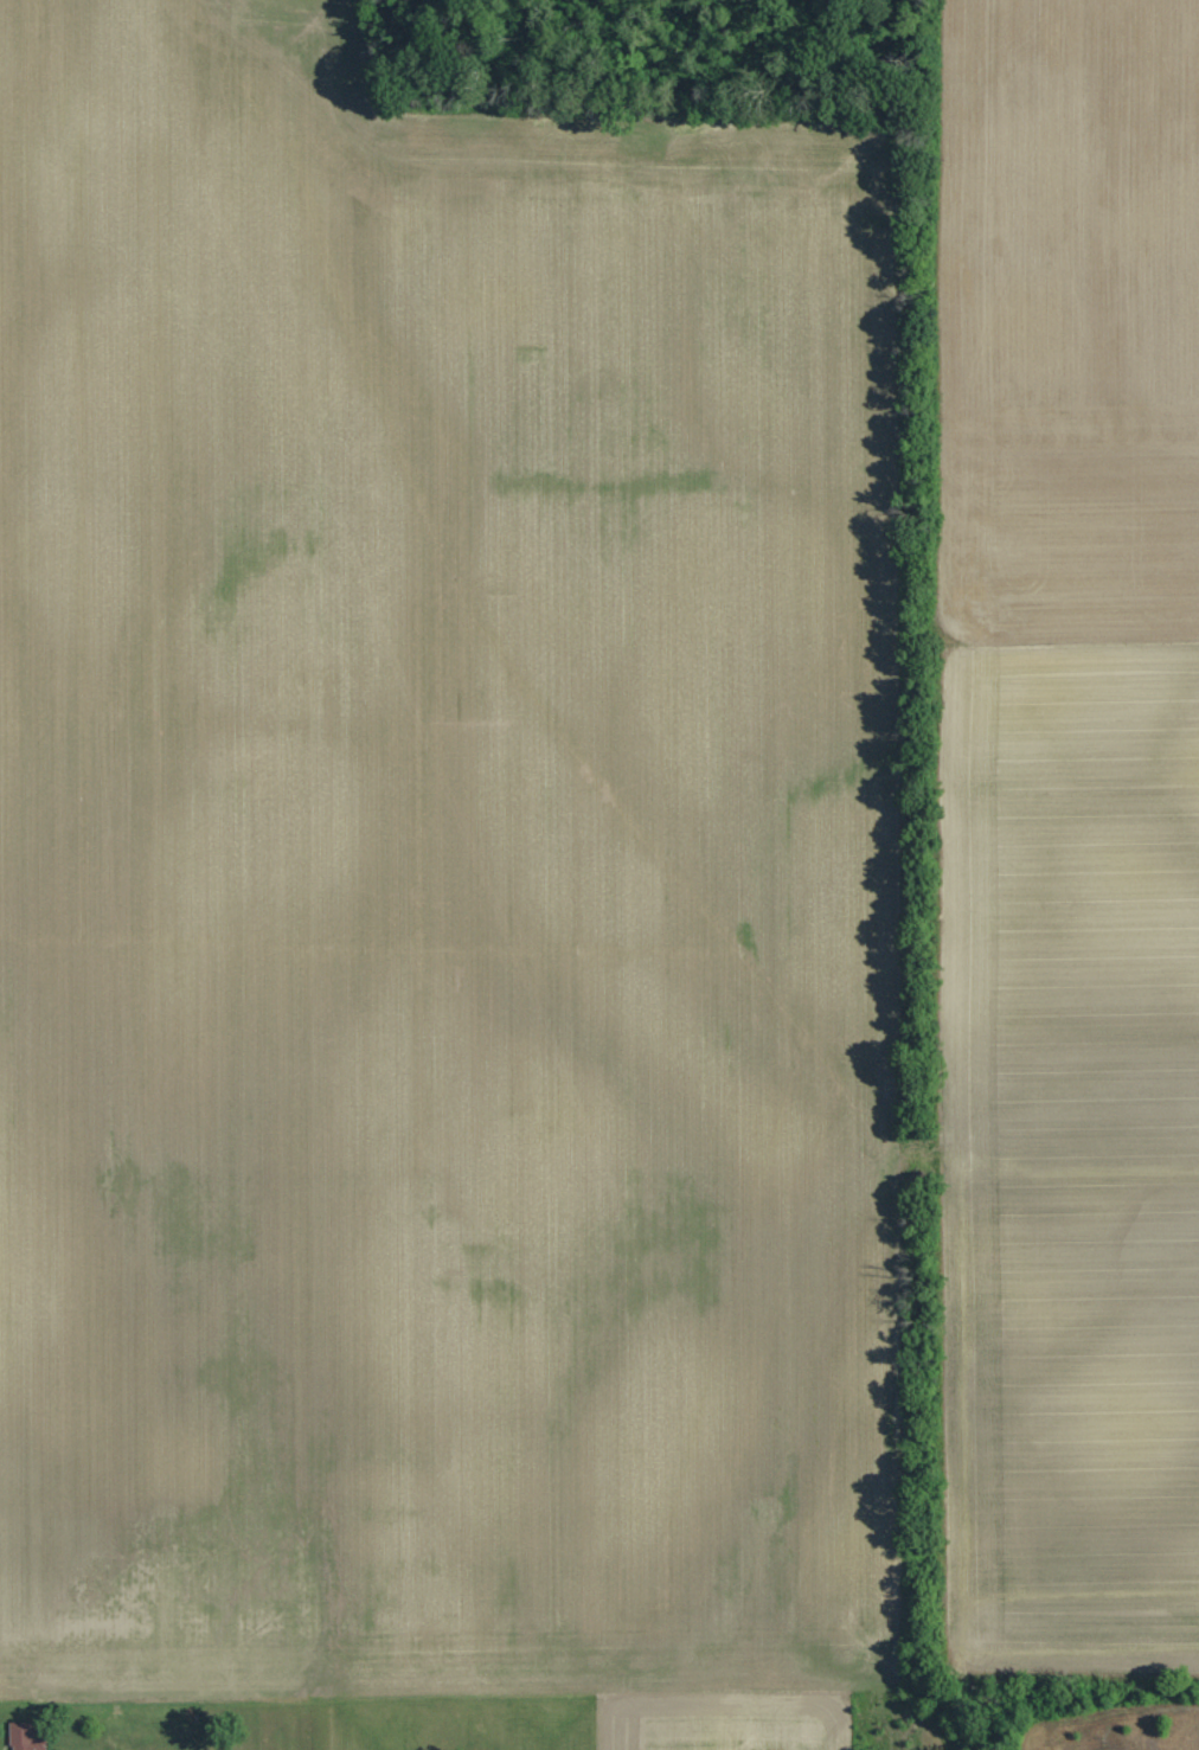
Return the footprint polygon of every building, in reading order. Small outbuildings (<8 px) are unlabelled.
[(12,1723),(13,1749),(48,1749),(47,1739),(37,1739),(36,1722),(12,1723)]
